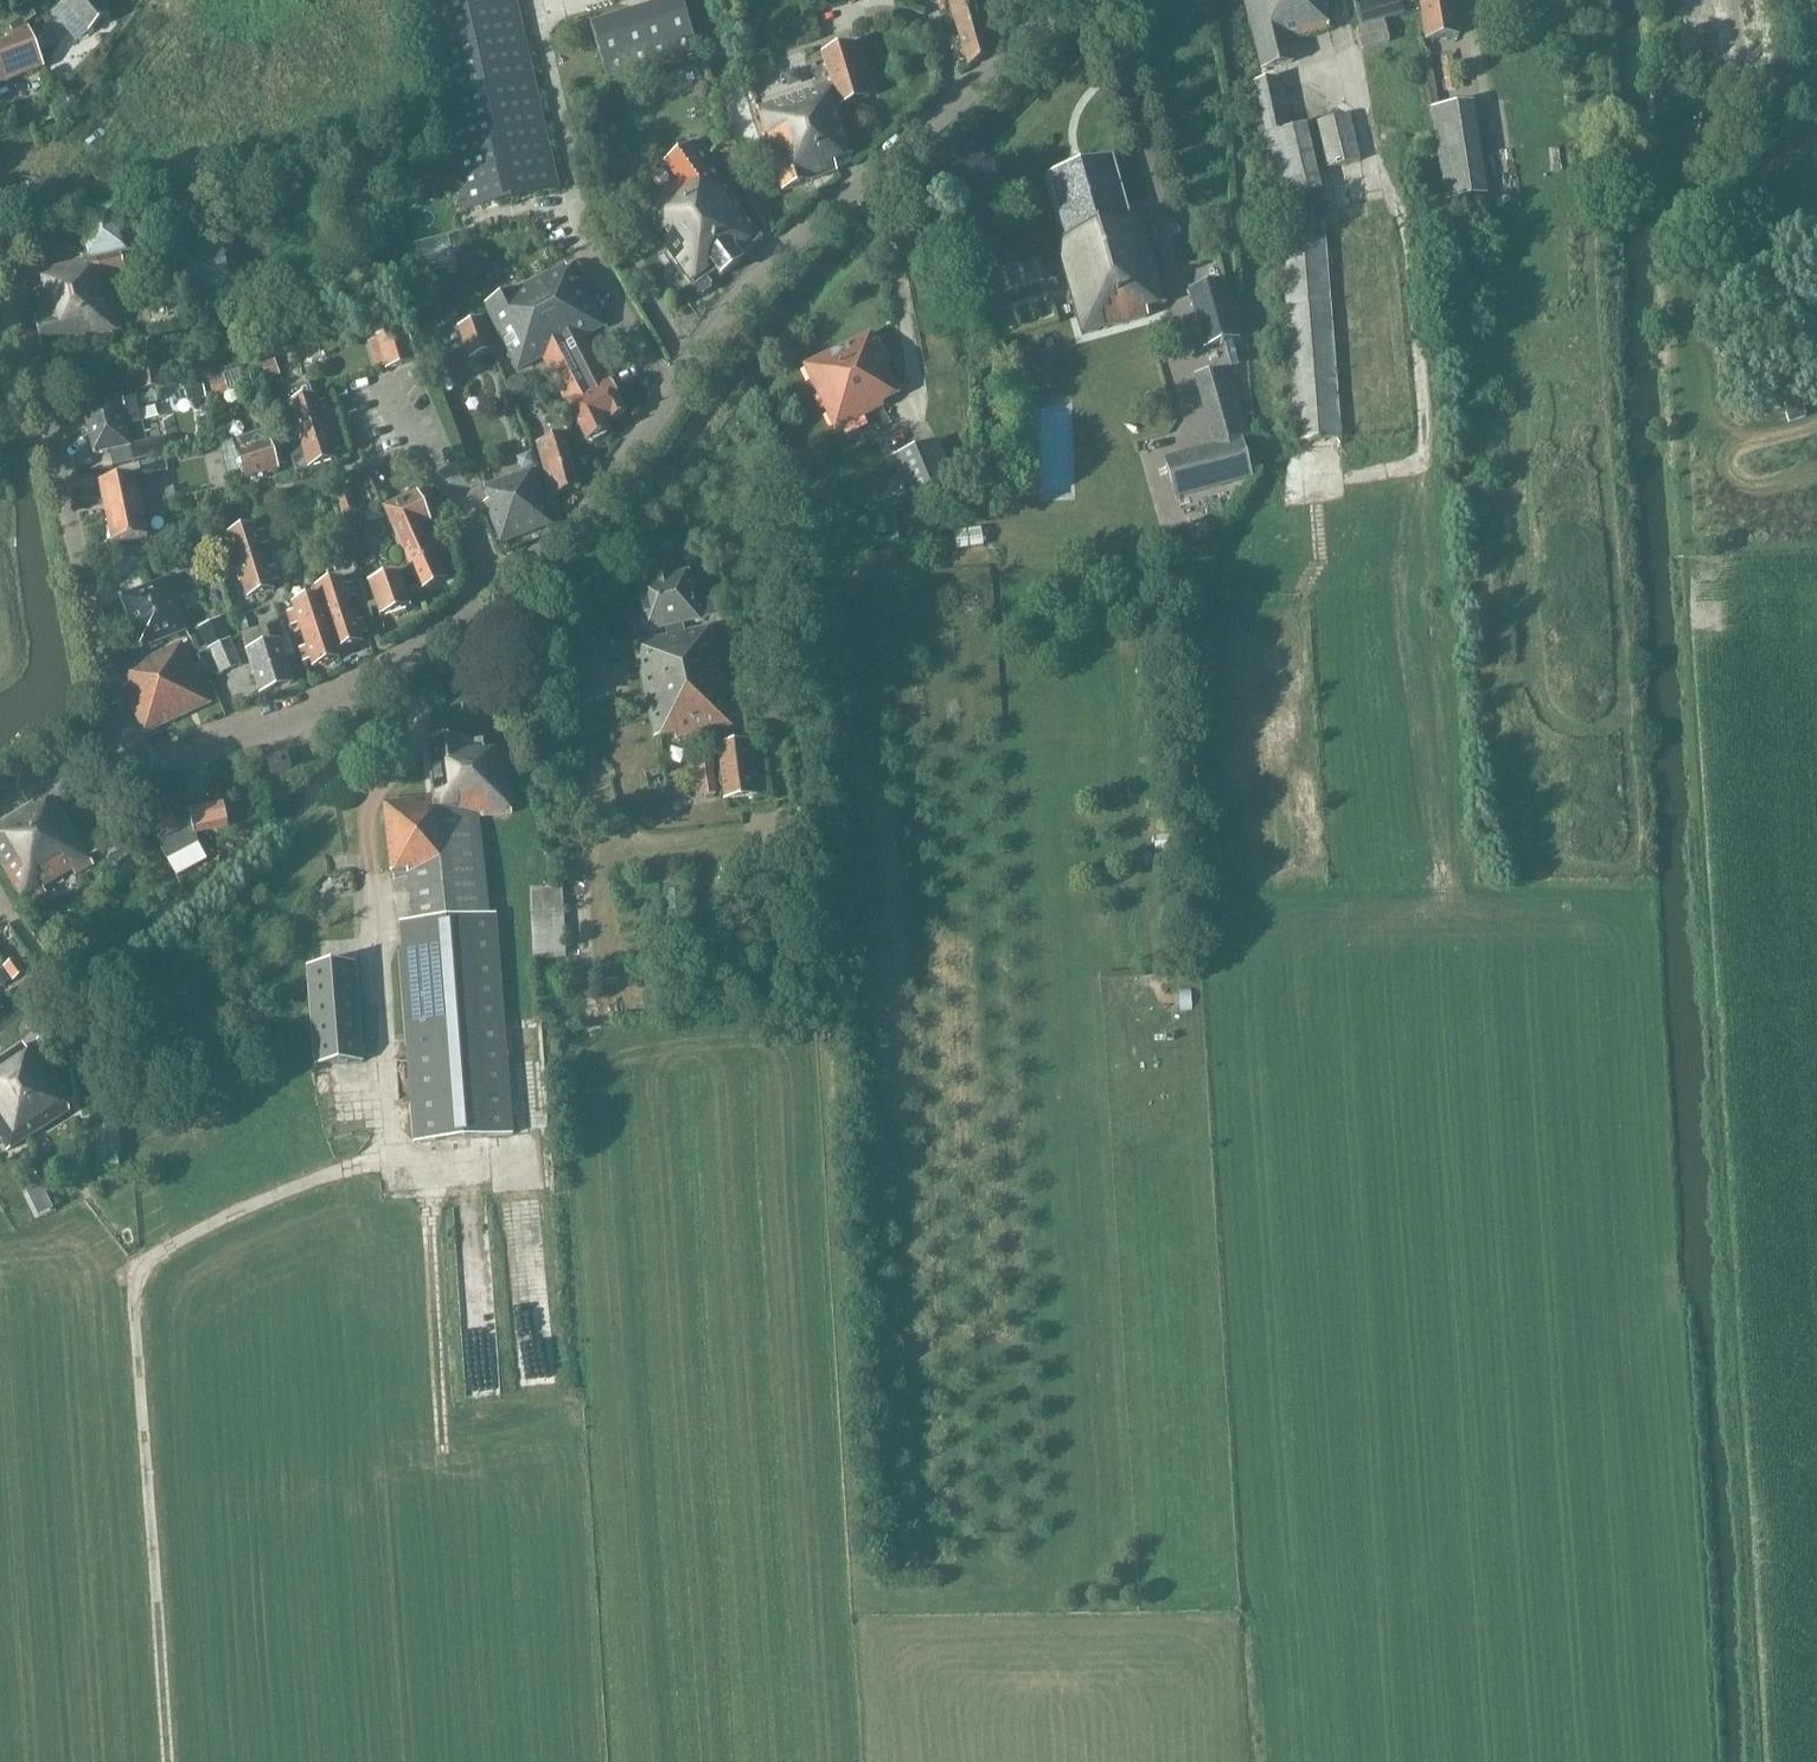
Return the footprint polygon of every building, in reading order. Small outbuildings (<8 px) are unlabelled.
[(106,0),(68,0),(65,3),(89,32),(109,15),(105,11),(111,6),(106,0)] [(463,211),(559,189),(516,0),(415,0),(463,211)] [(697,53),(681,0),(676,0),(590,26),(607,81),(697,53)] [(968,67),(991,52),(975,0),(948,0),(968,67)] [(1328,29),(1324,10),(1328,9),(1326,0),(1245,0),(1261,70),(1292,63),(1286,38),(1328,29)] [(1411,11),(1408,0),(1374,0),(1379,20),(1411,11)] [(1424,41),(1459,36),(1454,0),(1418,0),(1424,41)] [(1362,49),(1389,42),(1384,21),(1357,29),(1362,49)] [(42,68),(26,29),(8,36),(0,42),(0,85),(15,78),(42,68)] [(853,43),(823,53),(822,53),(831,84),(757,109),(782,192),(836,172),(833,163),(853,155),(838,107),(869,98),(853,43)] [(1296,442),(1340,439),(1321,189),(1305,125),(1290,129),(1277,77),(1247,85),(1279,220),(1296,442)] [(1430,110),(1443,203),(1488,196),(1474,103),(1430,110)] [(1328,168),(1360,161),(1349,115),(1317,122),(1328,168)] [(693,143),(664,162),(678,182),(658,196),(662,201),(642,215),(694,288),(695,287),(699,293),(703,296),(711,289),(712,285),(707,278),(717,272),(720,276),(742,261),(738,256),(761,240),(693,143)] [(1110,161),(1050,178),(1068,240),(1055,244),(1082,335),(1146,317),(1144,309),(1165,303),(1142,219),(1128,224),(1110,161)] [(42,350),(121,331),(108,279),(125,275),(124,268),(137,265),(135,259),(142,257),(140,251),(130,253),(128,245),(144,241),(139,219),(123,222),(119,202),(75,211),(85,263),(39,273),(43,291),(35,293),(40,316),(34,318),(42,350)] [(455,268),(447,238),(414,246),(423,277),(455,268)] [(185,296),(229,287),(219,245),(176,254),(185,296)] [(565,266),(527,286),(548,327),(545,328),(557,350),(543,357),(558,387),(601,365),(586,335),(602,327),(579,281),(574,283),(565,266)] [(1222,282),(1189,292),(1206,353),(1239,343),(1222,282)] [(527,286),(514,292),(485,307),(518,370),(543,357),(557,350),(545,328),(548,327),(527,286)] [(482,317),(457,326),(469,359),(494,350),(482,317)] [(400,329),(397,320),(373,327),(387,369),(414,361),(403,328),(400,329)] [(881,404),(900,394),(870,334),(804,366),(835,431),(883,407),(881,404)] [(163,387),(157,351),(133,355),(139,391),(163,387)] [(626,414),(601,365),(558,387),(587,443),(609,432),(605,424),(626,414)] [(292,403),(289,404),(299,436),(326,428),(322,416),(329,414),(325,401),(318,403),(316,396),(313,397),(310,387),(305,384),(291,388),(288,393),(292,403)] [(184,414),(196,408),(185,386),(174,391),(184,414)] [(143,406),(158,403),(156,392),(141,395),(143,406)] [(130,447),(129,440),(126,427),(141,424),(134,395),(119,397),(83,405),(94,455),(120,449),(122,466),(164,457),(162,448),(137,452),(130,447)] [(326,428),(299,436),(309,468),(336,460),(334,452),(341,450),(337,437),(329,439),(326,428)] [(226,451),(249,443),(245,429),(222,437),(226,451)] [(552,497),(577,487),(557,435),(532,444),(552,497)] [(1166,465),(1175,498),(1256,475),(1245,437),(1219,444),(1220,449),(1166,465)] [(936,441),(892,459),(910,503),(954,485),(936,441)] [(278,467),(285,465),(281,451),(273,453),(270,442),(237,453),(246,480),(278,469),(278,467)] [(500,544),(552,525),(532,471),(484,487),(489,502),(485,504),(500,544)] [(99,484),(106,514),(141,507),(164,502),(176,500),(172,488),(139,495),(135,476),(99,484)] [(336,498),(342,517),(358,512),(351,493),(336,498)] [(421,591),(446,580),(422,526),(431,522),(417,493),(383,508),(421,591)] [(165,505),(164,502),(141,507),(106,514),(112,545),(147,537),(144,520),(167,515),(167,514),(186,510),(184,501),(165,505)] [(227,534),(238,566),(264,558),(261,547),(268,544),(264,531),(256,533),(254,526),(227,534)] [(268,569),(264,558),(238,566),(248,598),(274,590),(272,583),(279,581),(275,567),(268,569)] [(676,738),(722,728),(725,745),(718,746),(725,799),(757,795),(750,741),(739,743),(714,627),(684,634),(682,624),(720,616),(717,599),(695,604),(688,572),(635,584),(646,633),(665,628),(667,637),(634,645),(655,738),(675,734),(676,738)] [(380,618),(410,608),(399,574),(369,584),(380,618)] [(344,586),(342,579),(315,587),(318,595),(319,595),(326,619),(352,611),(348,599),(355,597),(351,583),(344,586)] [(141,649),(187,631),(166,580),(121,598),(141,649)] [(300,625),(303,636),(329,627),(326,619),(319,595),(318,595),(293,604),(295,611),(288,613),(292,627),(300,625)] [(356,622),(352,611),(326,619),(329,627),(336,651),(337,651),(362,643),(360,636),(367,633),(363,620),(356,622)] [(230,639),(220,619),(198,629),(208,649),(230,639)] [(284,659),(293,656),(288,638),(271,643),(266,627),(242,634),(246,651),(260,694),(292,684),(284,659)] [(336,651),(329,627),(303,636),(306,647),(299,649),(303,663),(311,661),(313,668),(339,659),(337,651),(336,651)] [(241,666),(231,641),(210,650),(221,674),(241,666)] [(144,734),(209,704),(181,644),(122,670),(130,687),(123,690),(144,734)] [(494,914),(489,914),(479,817),(512,814),(504,750),(484,753),(483,741),(459,744),(458,739),(428,742),(433,798),(383,803),(390,872),(407,870),(412,921),(400,922),(417,1143),(511,1135),(494,914)] [(620,744),(593,754),(606,790),(621,784),(617,773),(607,776),(604,768),(626,760),(620,744)] [(271,775),(290,769),(286,754),(267,760),(271,775)] [(43,888),(72,870),(75,876),(93,865),(88,857),(96,852),(86,836),(79,841),(53,798),(35,809),(33,805),(0,825),(0,864),(25,906),(46,893),(43,888)] [(195,833),(226,826),(221,803),(189,810),(190,817),(177,824),(163,800),(142,811),(168,860),(198,844),(195,833)] [(522,950),(546,949),(546,922),(521,922),(522,950)] [(355,963),(328,965),(307,966),(315,1066),(362,1062),(355,963)] [(0,1060),(0,1074),(38,1131),(69,1112),(65,1095),(41,1056),(33,1062),(23,1045),(0,1060)] [(38,1131),(0,1074),(0,1139),(7,1151),(38,1131)] [(498,1210),(521,1209),(521,1195),(498,1196),(498,1210)]
